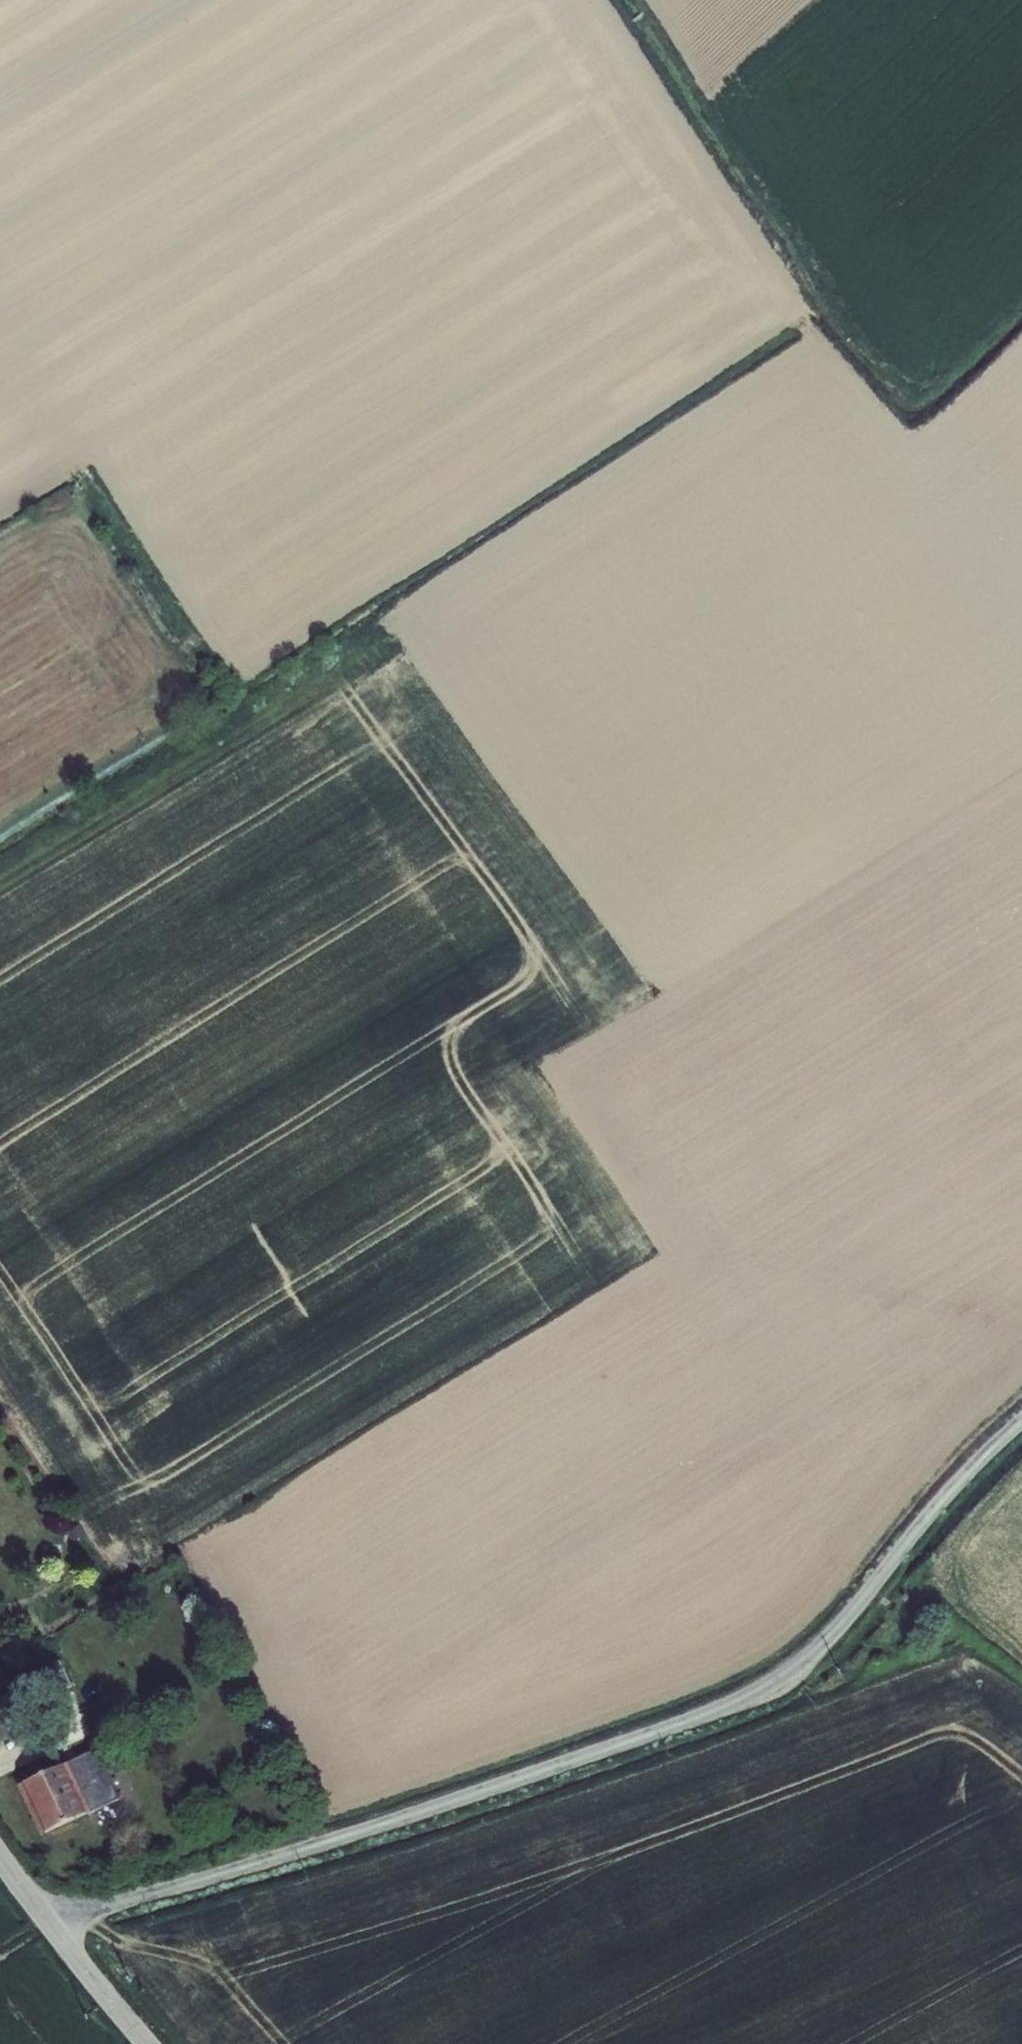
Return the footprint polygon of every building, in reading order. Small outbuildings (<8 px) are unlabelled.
[(58,1766),(16,1786),(40,1836),(81,1816),(81,1817),(113,1802),(90,1751),(58,1766)]
